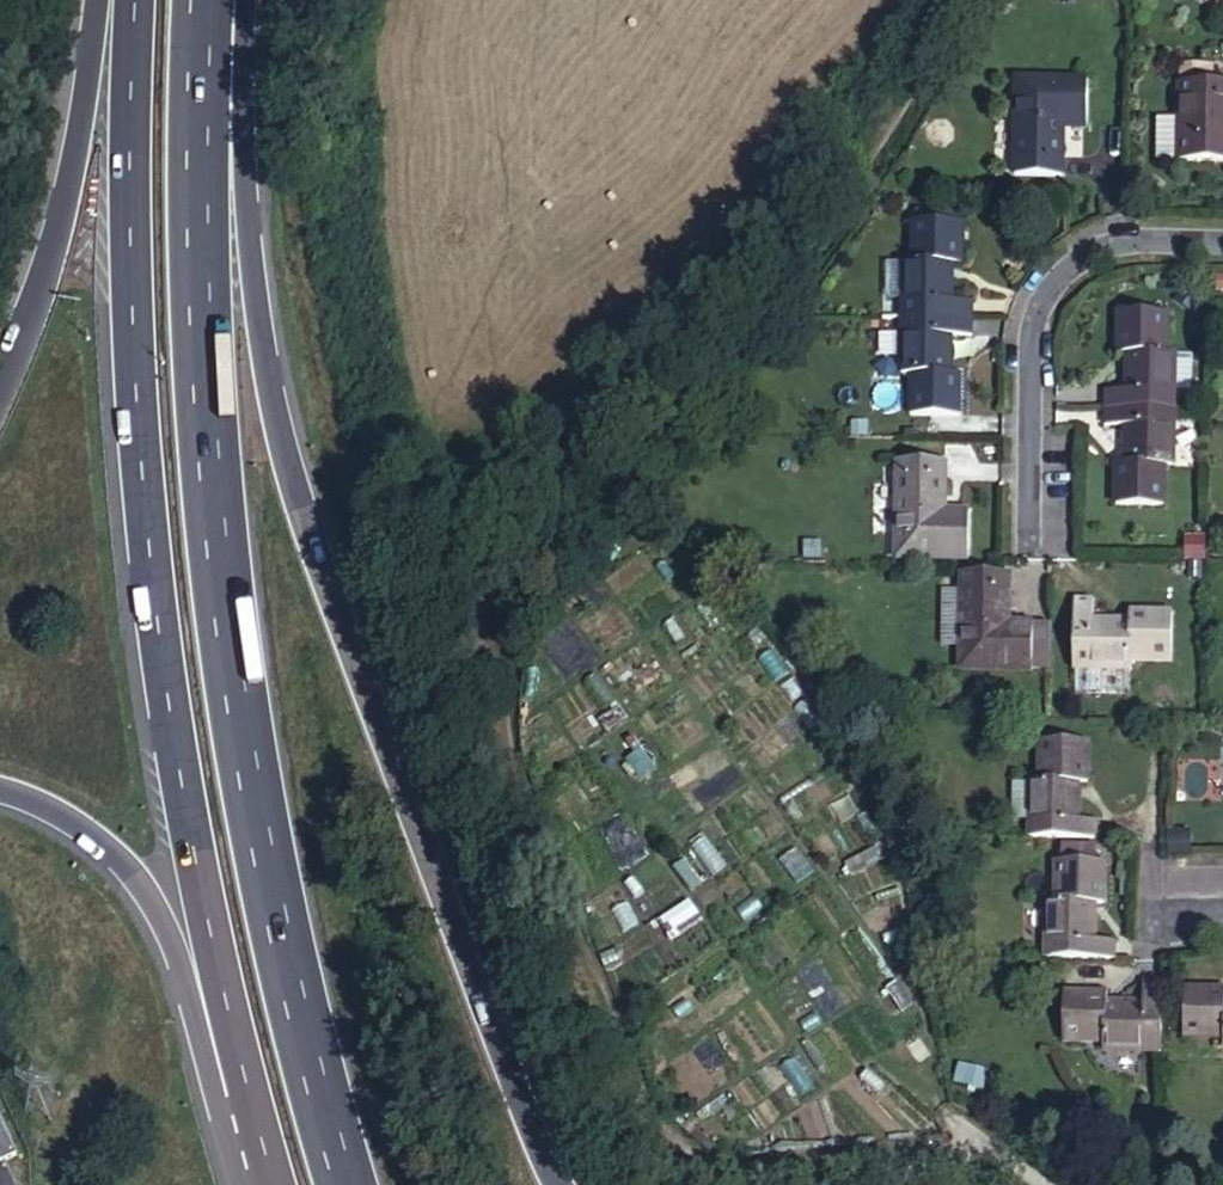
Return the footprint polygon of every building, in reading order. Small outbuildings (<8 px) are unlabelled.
[(1009,166),(1059,169),(1061,118),(1082,118),(1084,71),(1012,71),(1009,166)] [(1178,80),(1176,115),(1153,115),(1153,159),(1222,159),(1222,81),(1178,80)] [(893,262),(892,296),(891,318),(958,318),(959,302),(939,301),(941,267),(948,267),(948,222),(904,222),(901,261),(893,262)] [(892,296),(893,262),(871,262),(869,295),(892,296)] [(1101,387),(1100,404),(1169,405),(1170,351),(1161,352),(1161,310),(1114,309),(1113,351),(1122,352),(1121,389),(1101,387)] [(958,318),(891,318),(889,373),(901,373),(899,415),(945,416),(946,373),(937,374),(939,336),(958,335),(958,318)] [(1100,404),(1099,420),(1124,422),(1121,455),(1113,456),(1112,497),(1157,498),(1160,461),(1168,461),(1169,405),(1100,404)] [(892,545),(961,547),(961,497),(939,495),(939,448),(893,447),(892,545)] [(1200,531),(1182,531),(1181,552),(1200,553),(1200,531)] [(1018,675),(1020,628),(994,627),(994,578),(951,578),(950,594),(948,653),(947,674),(1018,675)] [(928,654),(948,653),(950,594),(929,594),(928,654)] [(1166,658),(1169,610),(1126,609),(1126,619),(1088,617),(1089,595),(1072,595),(1071,683),(1105,685),(1107,666),(1124,667),(1125,658),(1166,658)] [(1042,675),(1042,630),(1020,628),(1018,675),(1042,675)] [(1044,722),(1044,738),(1075,738),(1075,722),(1044,722)] [(1024,837),(1095,838),(1096,819),(1074,817),(1076,781),(1083,780),(1084,738),(1075,738),(1044,738),(1038,738),(1035,777),(1010,777),(1007,820),(1026,820),(1024,837)] [(644,781),(662,768),(648,746),(630,759),(644,781)] [(1037,954),(1108,954),(1108,940),(1084,939),(1085,903),(1092,902),(1094,859),(1049,859),(1047,894),(1040,895),(1037,954)] [(1153,1044),(1153,1032),(1155,975),(1137,975),(1135,995),(1099,993),(1099,985),(1058,984),(1056,1031),(1095,1031),(1096,1041),(1153,1044)] [(1215,1033),(1222,1033),(1222,983),(1218,983),(1218,977),(1178,976),(1177,1019),(1216,1022),(1215,1033)] [(984,1082),(991,1063),(970,1055),(963,1073),(984,1082)]
